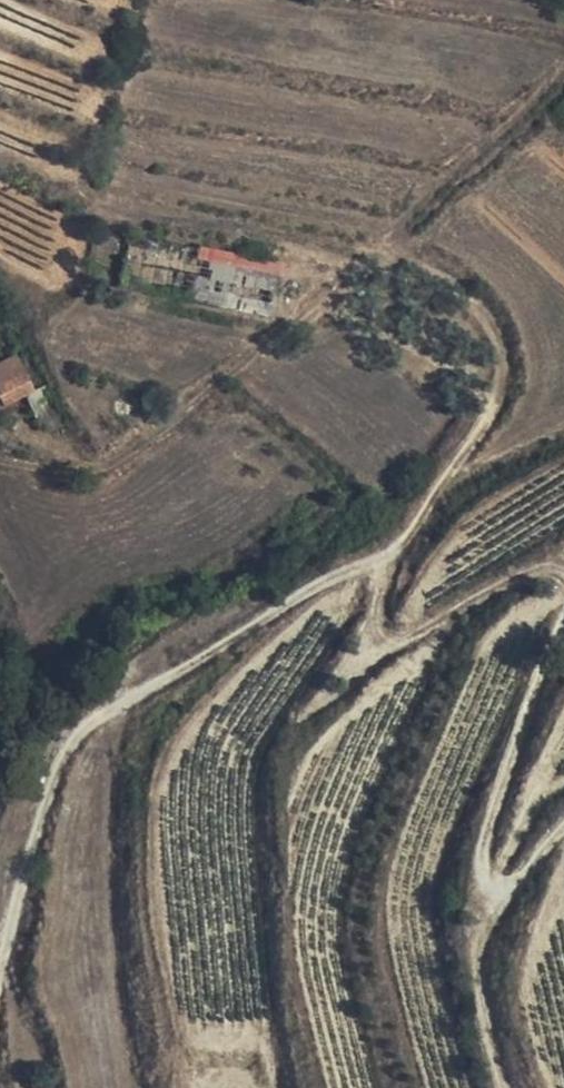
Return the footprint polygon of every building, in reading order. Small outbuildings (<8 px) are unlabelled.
[(285,262),(131,231),(120,286),(274,317),(285,262)] [(6,403),(17,397),(38,438),(64,427),(43,386),(32,391),(17,361),(0,368),(0,391),(6,403)]
